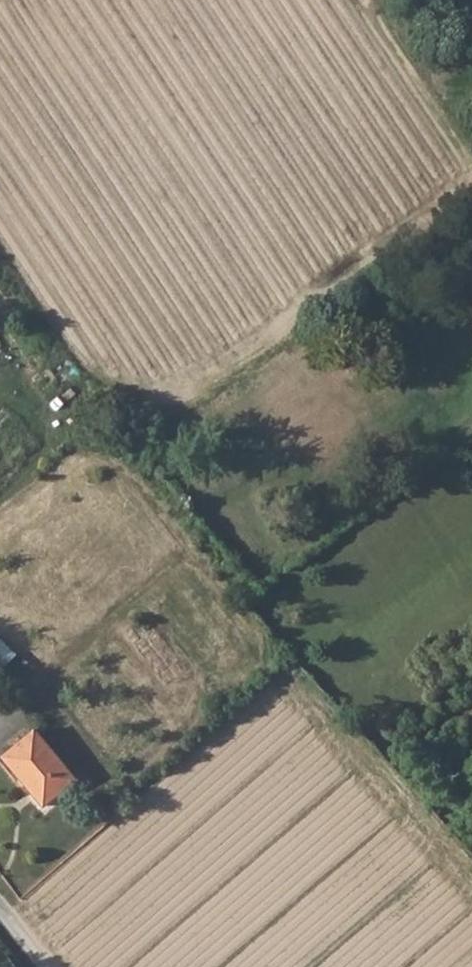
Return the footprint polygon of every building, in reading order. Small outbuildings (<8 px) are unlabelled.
[(0,641),(0,656),(8,664),(18,654),(3,638),(0,641)] [(0,755),(0,758),(41,805),(74,778),(30,727),(0,755)]
